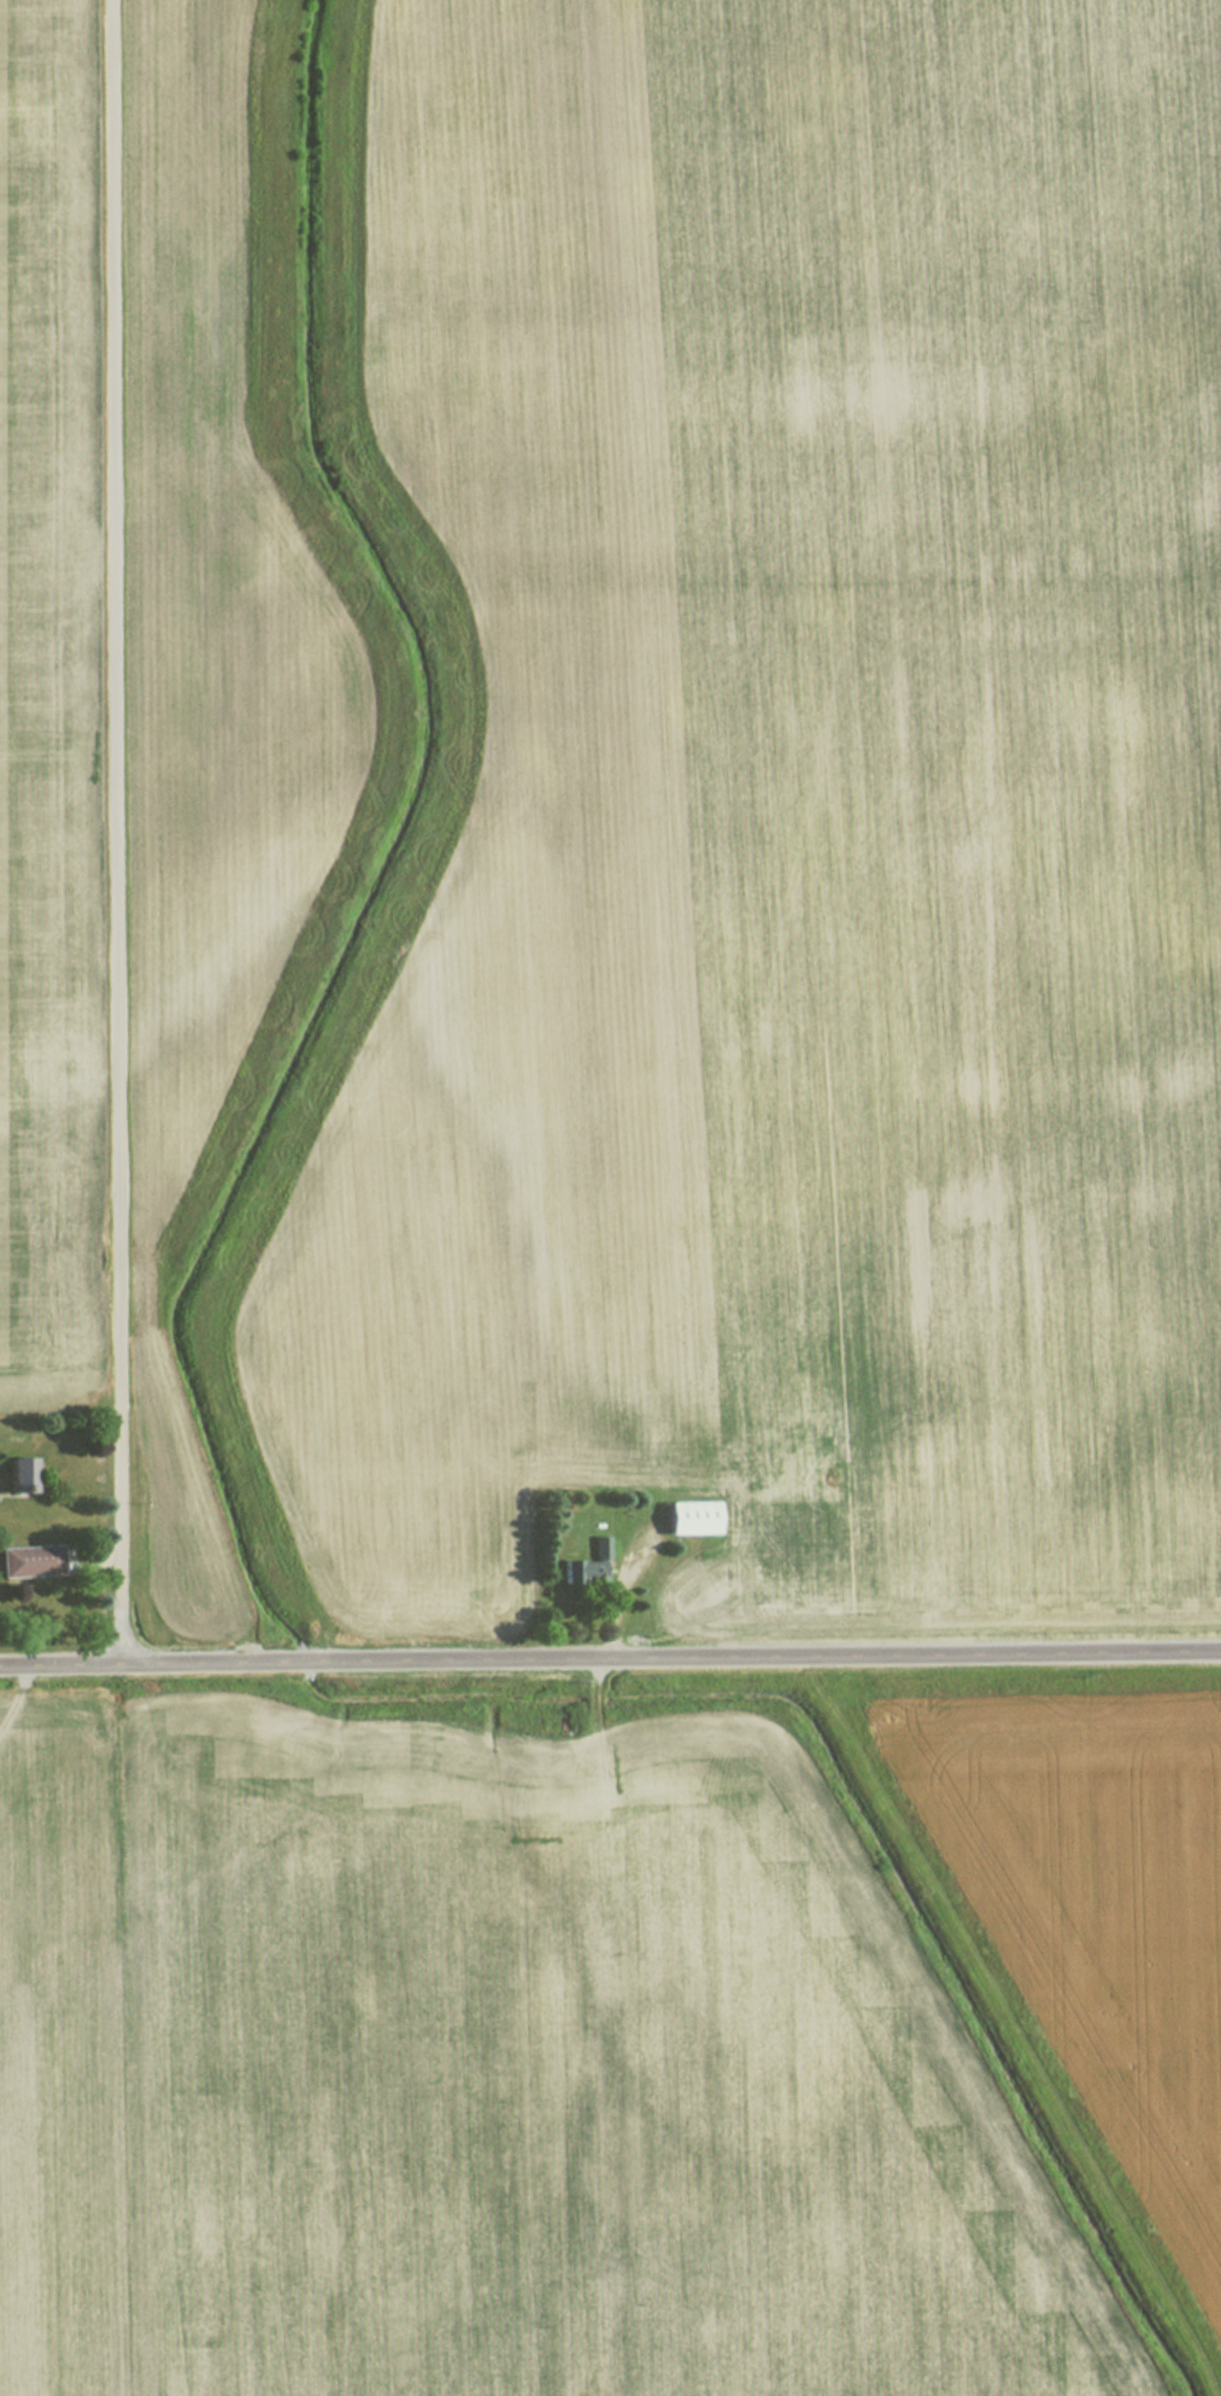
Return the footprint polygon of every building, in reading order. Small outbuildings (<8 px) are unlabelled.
[(6,1459),(8,1479),(16,1478),(17,1481),(23,1480),(22,1473),(31,1472),(29,1456),(6,1459)] [(713,1501),(665,1502),(665,1534),(714,1533),(713,1501)] [(0,1548),(0,1577),(58,1575),(57,1545),(0,1548)]
